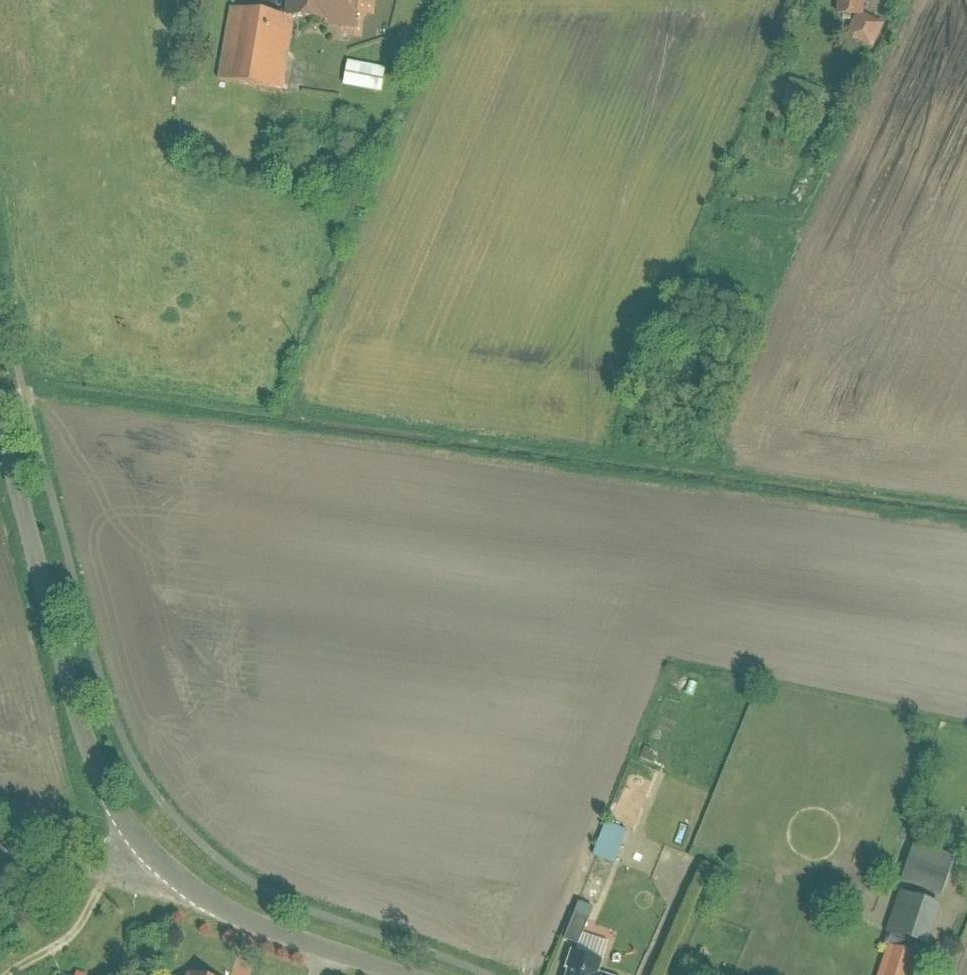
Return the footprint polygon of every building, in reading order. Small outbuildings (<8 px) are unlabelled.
[(287,18),(354,28),(358,0),(290,0),(287,18)] [(836,13),(859,15),(860,0),(837,0),(836,13)] [(292,21),(231,10),(218,78),(279,89),(292,21)] [(341,85),(380,93),(385,68),(346,60),(341,85)] [(629,832),(609,824),(597,854),(617,862),(629,832)] [(957,861),(915,848),(903,885),(944,898),(957,861)] [(938,906),(900,893),(886,932),(925,945),(938,906)] [(596,907),(582,902),(568,938),(581,944),(596,907)] [(893,948),(883,974),(917,974),(923,959),(893,948)] [(570,974),(607,974),(602,973),(605,962),(573,952),(567,971),(571,972),(570,974)]
